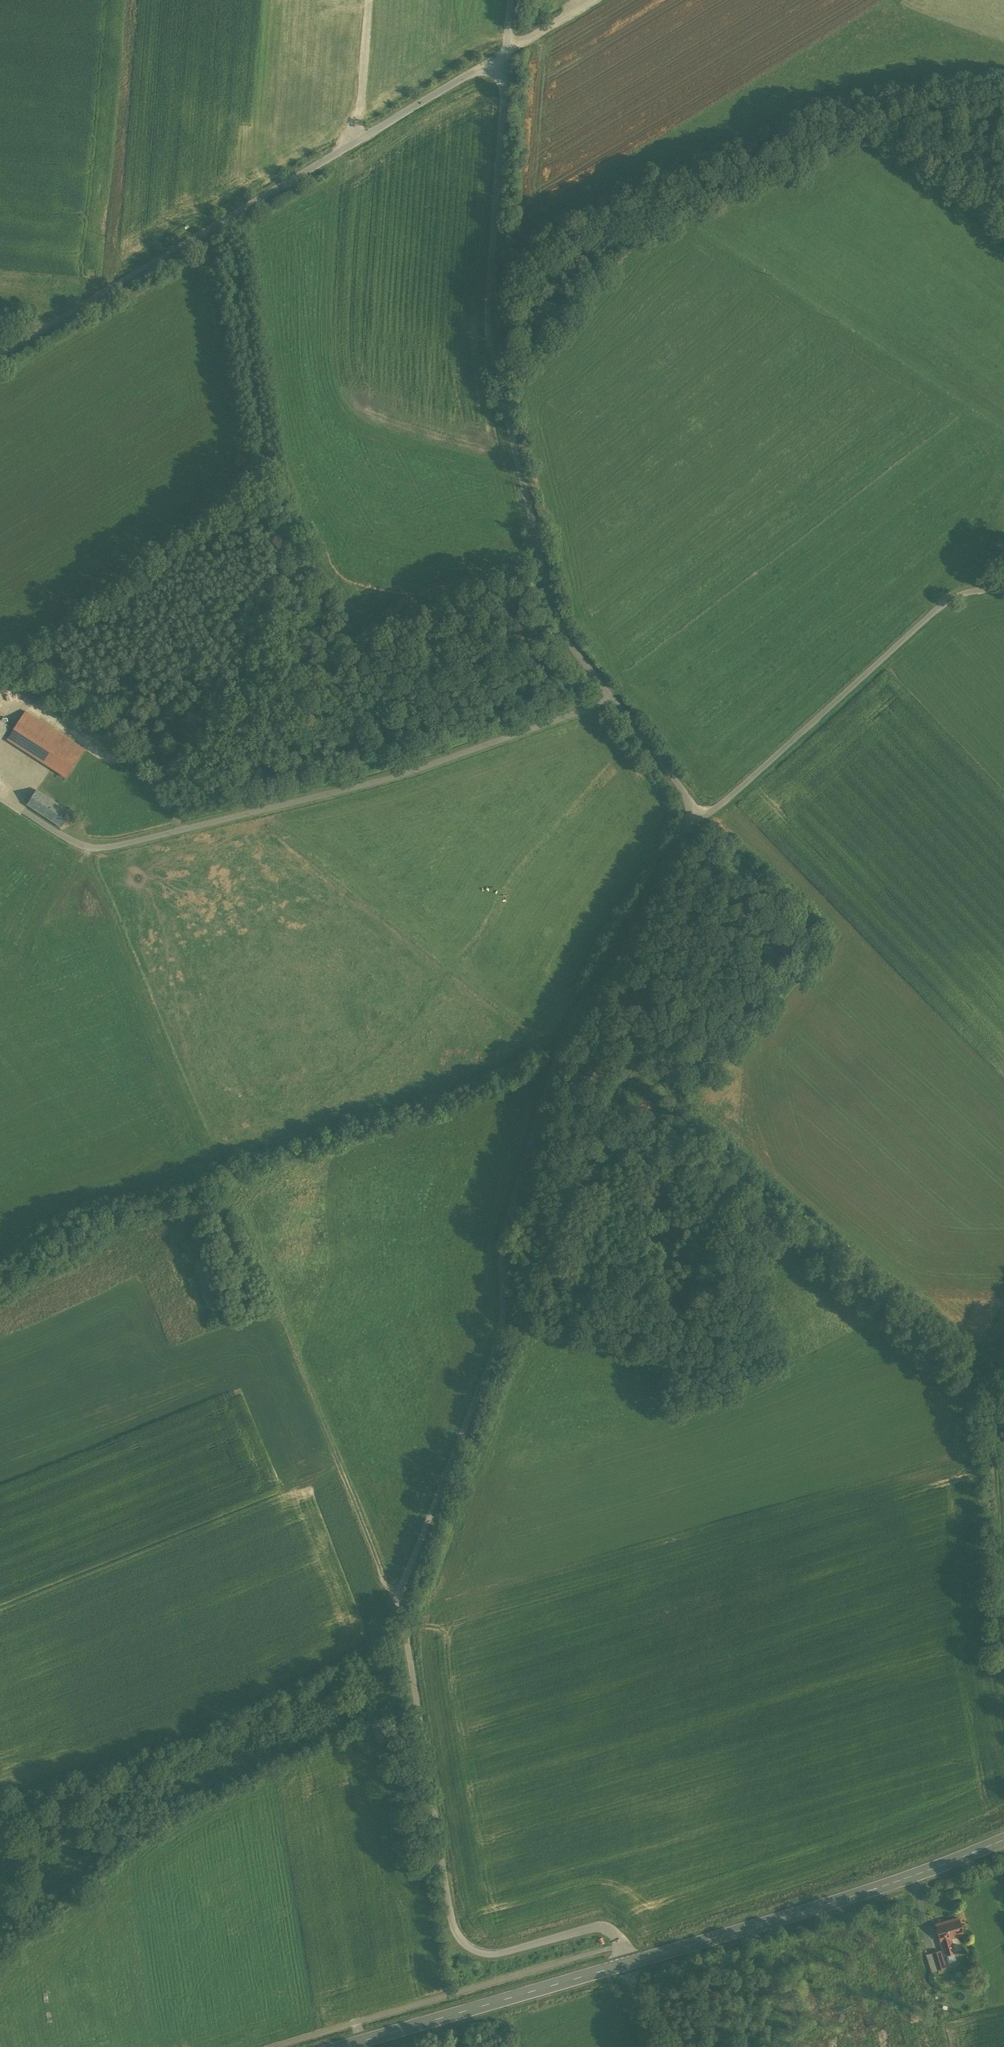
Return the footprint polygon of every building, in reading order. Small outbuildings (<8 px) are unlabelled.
[(85,749),(55,730),(25,711),(7,739),(67,777),(85,749)] [(8,726),(0,721),(0,738),(8,726)] [(71,812),(36,790),(27,804),(61,827),(71,812)] [(958,1917),(935,1924),(942,1949),(953,1946),(951,1937),(963,1934),(958,1917)] [(953,1946),(942,1949),(944,1955),(955,1952),(953,1946)] [(940,1951),(931,1952),(933,1964),(941,1964),(940,1951)]
